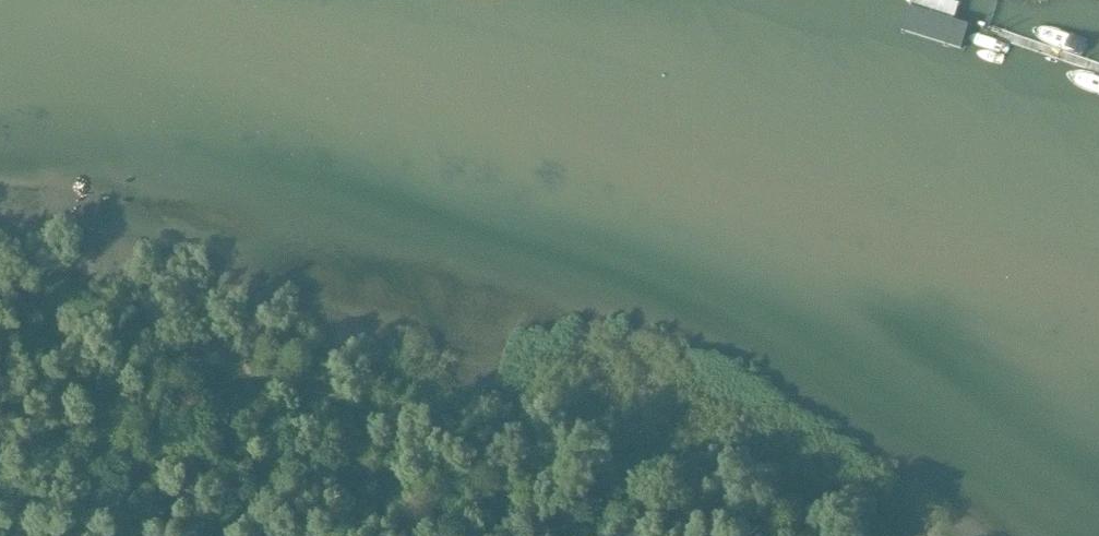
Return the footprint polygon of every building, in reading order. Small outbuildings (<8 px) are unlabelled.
[(960,48),(968,24),(910,6),(902,29),(960,48)]
